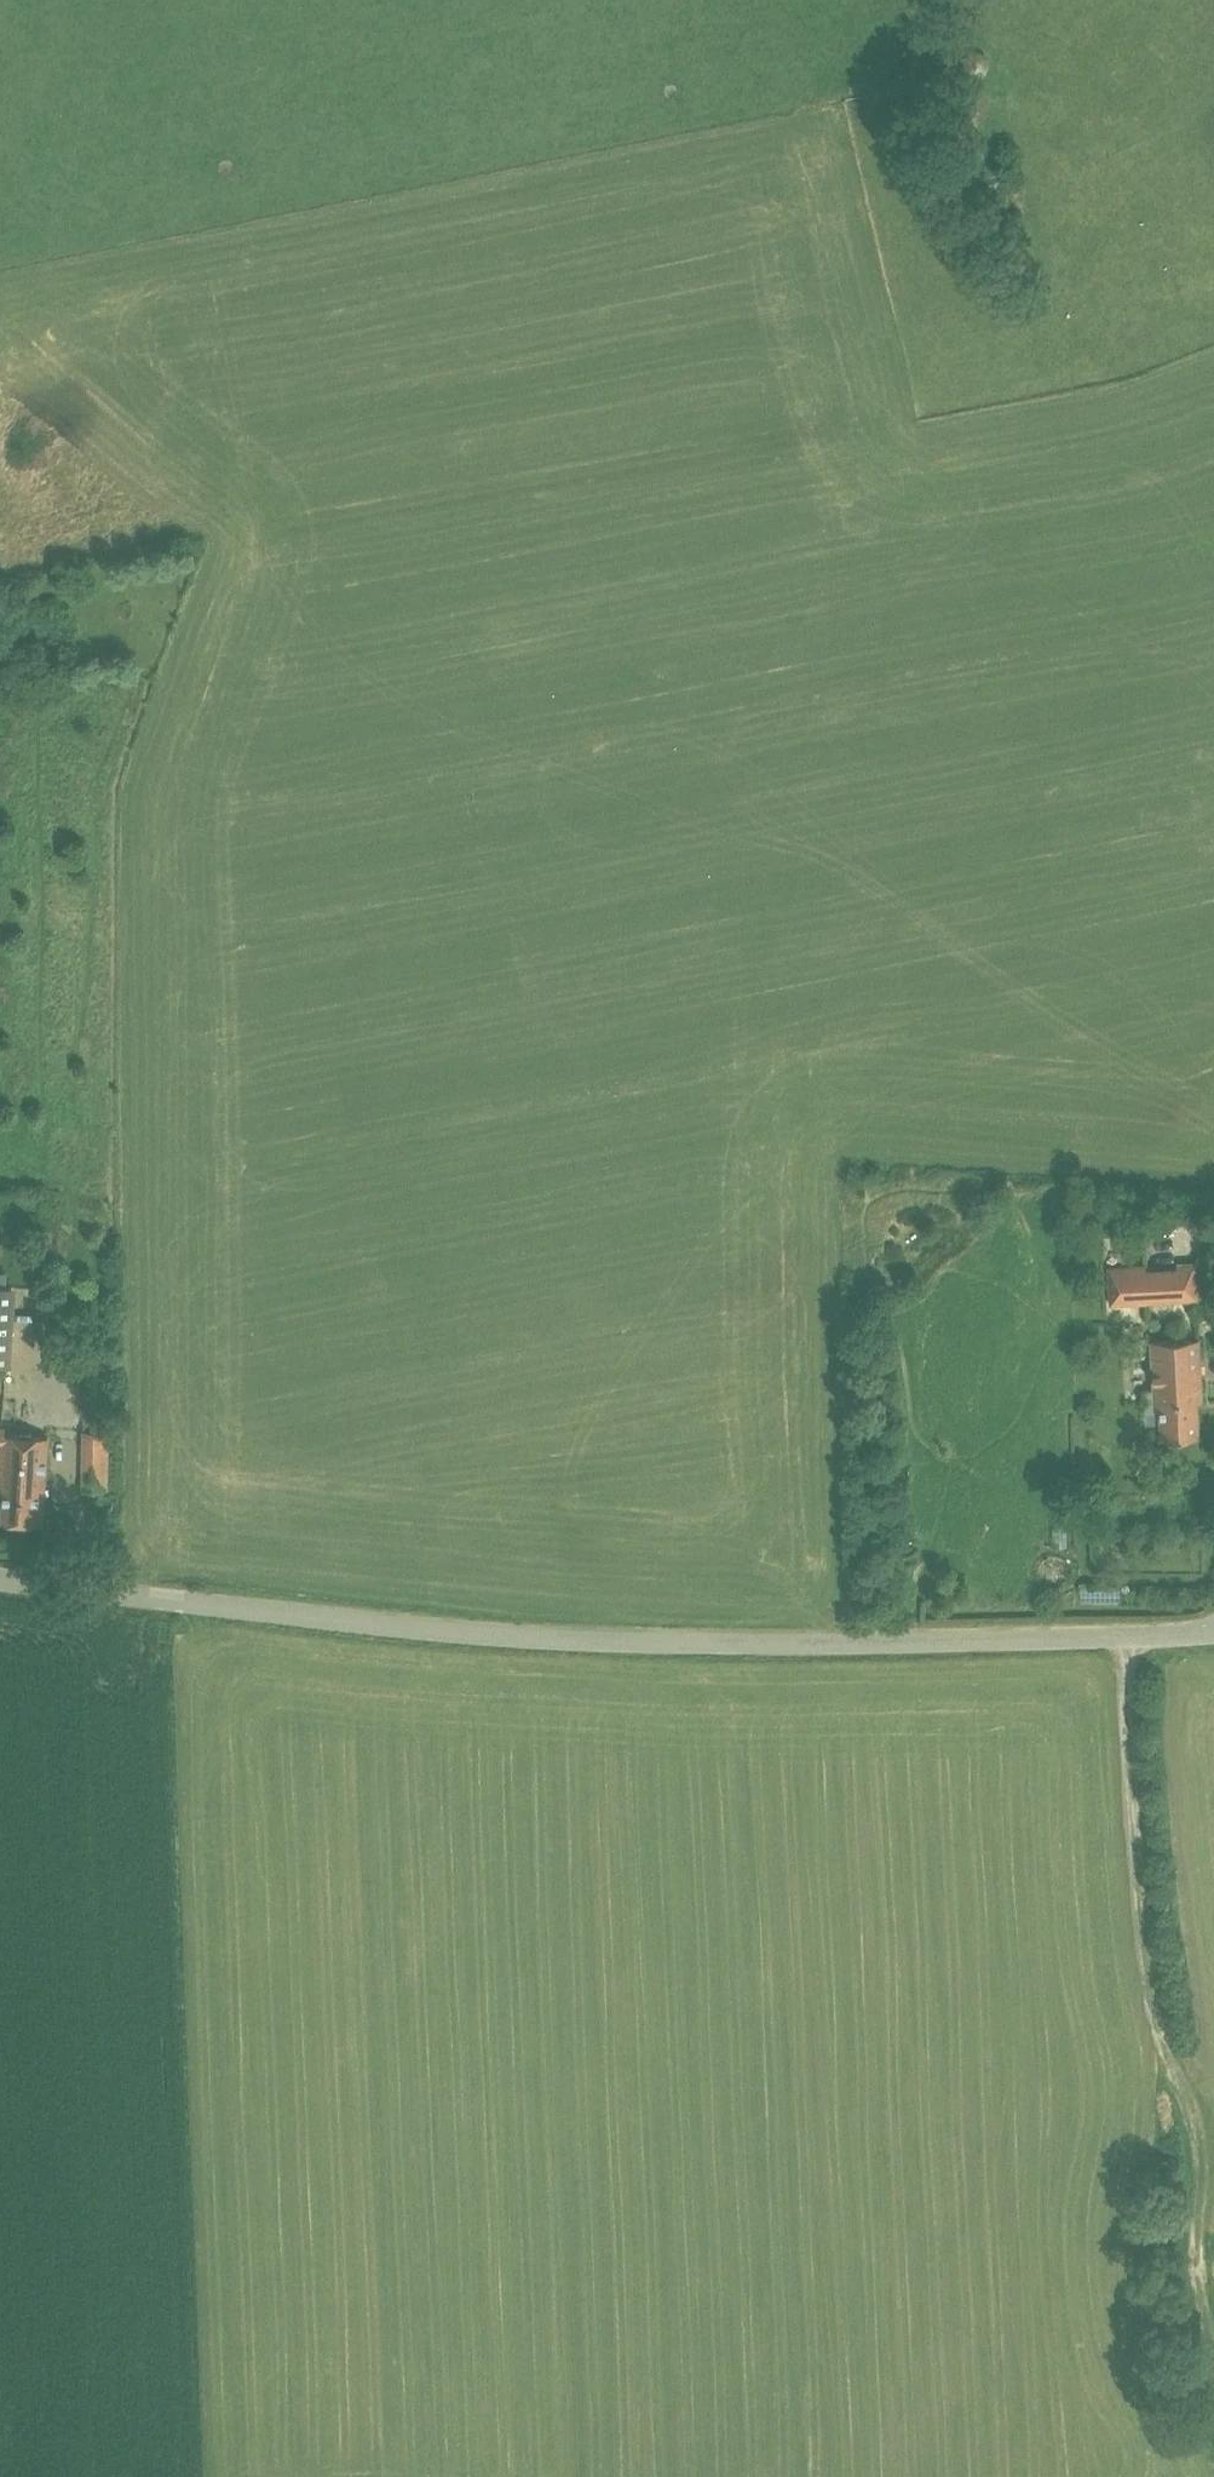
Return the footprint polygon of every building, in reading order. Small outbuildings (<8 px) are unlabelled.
[(967,75),(973,78),(978,78),(984,76),(987,74),(989,71),(990,66),(991,59),(990,54),(987,51),(983,49),(979,47),(973,47),(968,50),(962,56),(962,64),(967,75)] [(1108,1266),(1110,1304),(1148,1302),(1148,1298),(1179,1297),(1180,1301),(1199,1300),(1197,1261),(1108,1266)] [(11,1366),(16,1286),(0,1285),(0,1366),(11,1366)] [(22,1341),(34,1341),(33,1318),(21,1318),(22,1341)] [(1161,1408),(1162,1438),(1199,1436),(1197,1401),(1204,1401),(1201,1338),(1152,1341),(1155,1408),(1161,1408)] [(82,1489),(108,1489),(109,1430),(103,1430),(103,1423),(89,1423),(89,1430),(84,1430),(82,1489)] [(43,1522),(48,1437),(5,1435),(5,1425),(0,1424),(0,1448),(0,1450),(0,1486),(5,1486),(3,1520),(43,1522)] [(1105,1524),(1090,1525),(1091,1542),(1106,1541),(1105,1524)] [(1094,1591),(1093,1605),(1119,1607),(1120,1593),(1094,1591)]
